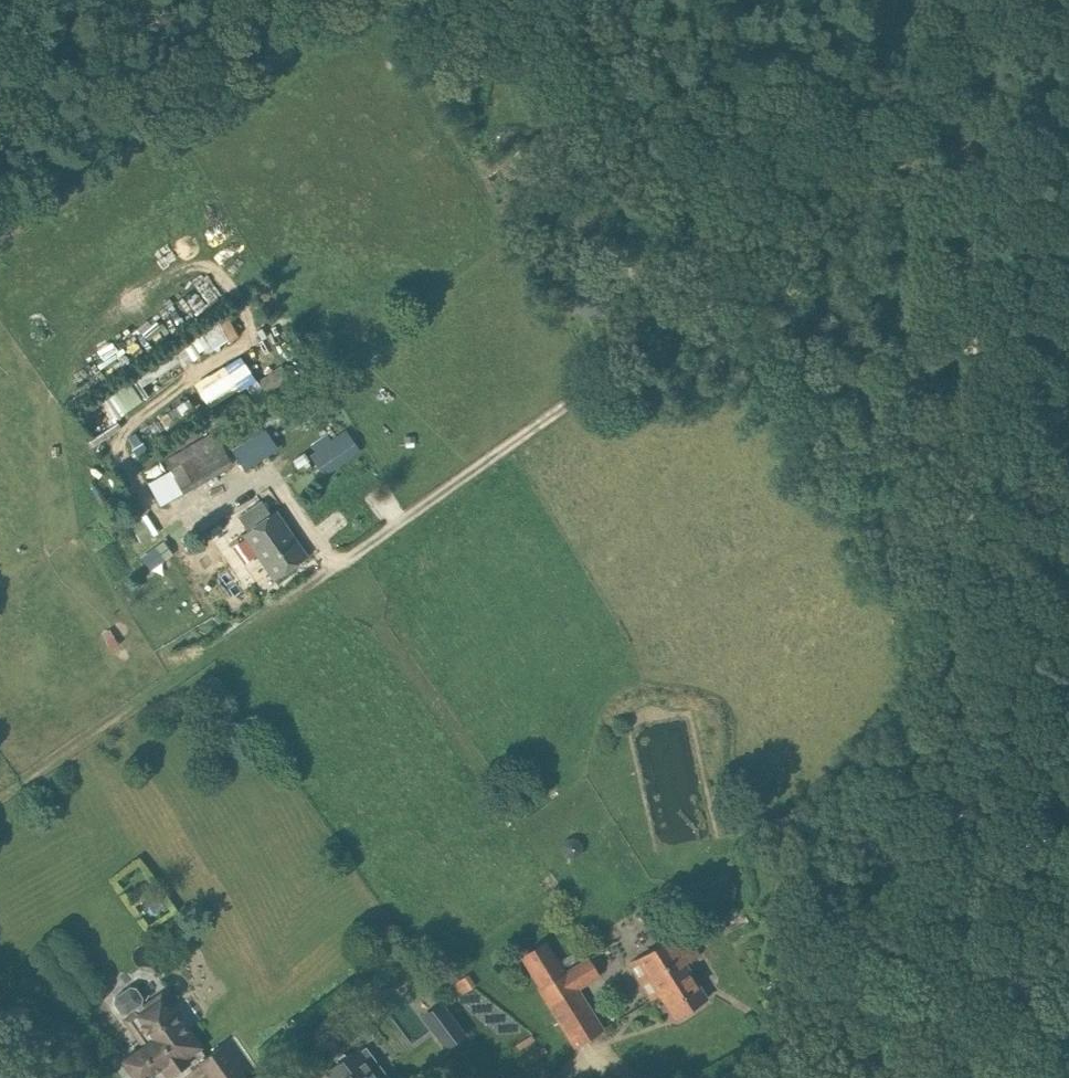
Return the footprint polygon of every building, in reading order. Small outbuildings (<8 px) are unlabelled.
[(255,379),(246,385),(262,407),(270,400),(268,397),(292,381),(281,366),(258,383),(255,379)] [(146,380),(126,380),(127,403),(146,403),(146,380)] [(239,393),(211,411),(223,430),(252,412),(239,393)] [(233,451),(246,470),(274,450),(262,431),(233,451)] [(310,455),(325,475),(360,451),(345,431),(331,440),(328,436),(314,445),(317,450),(310,455)] [(147,482),(160,506),(232,465),(214,432),(166,460),(170,469),(147,482)] [(275,579),(308,556),(277,510),(271,514),(262,501),(258,504),(256,501),(250,505),(252,508),(239,517),(248,530),(243,533),(275,579)] [(141,542),(153,535),(143,518),(131,525),(141,542)] [(150,570),(173,554),(164,542),(142,558),(150,570)] [(686,963),(700,954),(683,929),(637,958),(676,1018),(707,998),(686,963)] [(588,959),(566,972),(546,940),(520,956),(540,988),(564,1027),(576,1046),(603,1029),(591,1010),(578,989),(599,975),(588,959)] [(476,985),(469,973),(447,987),(455,999),(476,985)] [(113,1004),(121,1015),(126,1017),(122,1019),(142,1047),(121,1062),(132,1077),(152,1077),(162,1072),(165,1077),(170,1077),(191,1064),(188,1058),(194,1054),(199,1062),(207,1056),(202,1049),(204,1047),(175,1006),(172,1008),(162,993),(143,1006),(141,1003),(143,995),(138,987),(130,986),(116,995),(113,1004)] [(423,1017),(447,1049),(467,1034),(443,1002),(423,1017)] [(198,1063),(208,1077),(245,1077),(224,1045),(198,1063)] [(358,1048),(328,1070),(334,1077),(380,1077),(358,1048)]
